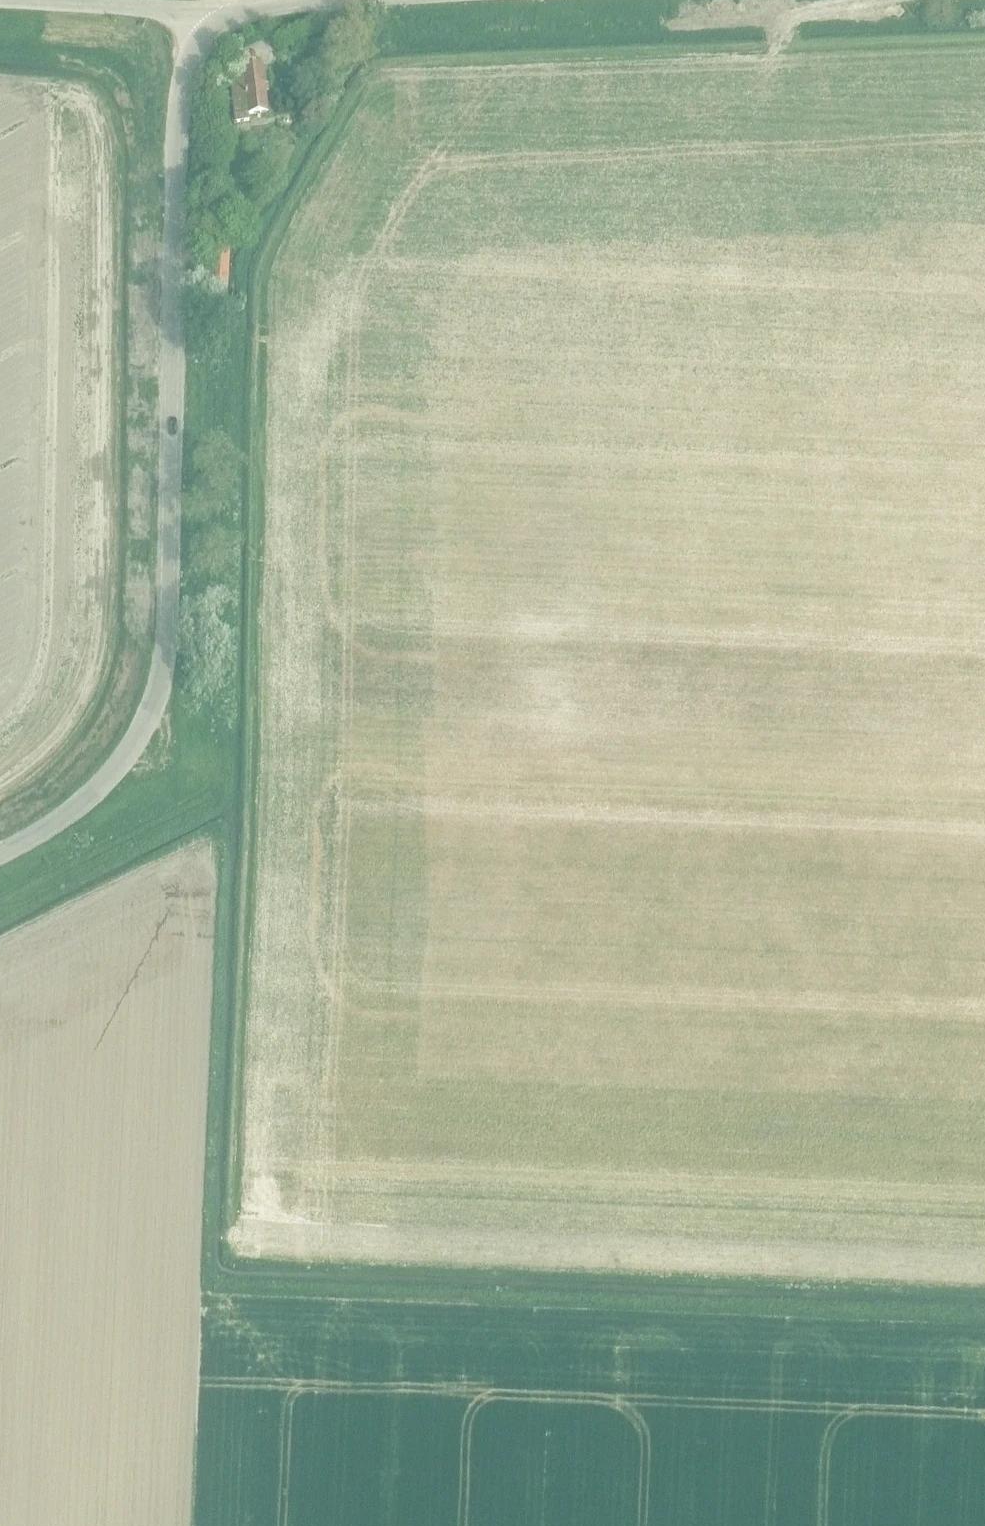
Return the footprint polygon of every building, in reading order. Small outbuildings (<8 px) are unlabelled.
[(237,121),(249,120),(248,114),(268,112),(263,64),(231,67),(235,115),(236,115),(237,121)]
